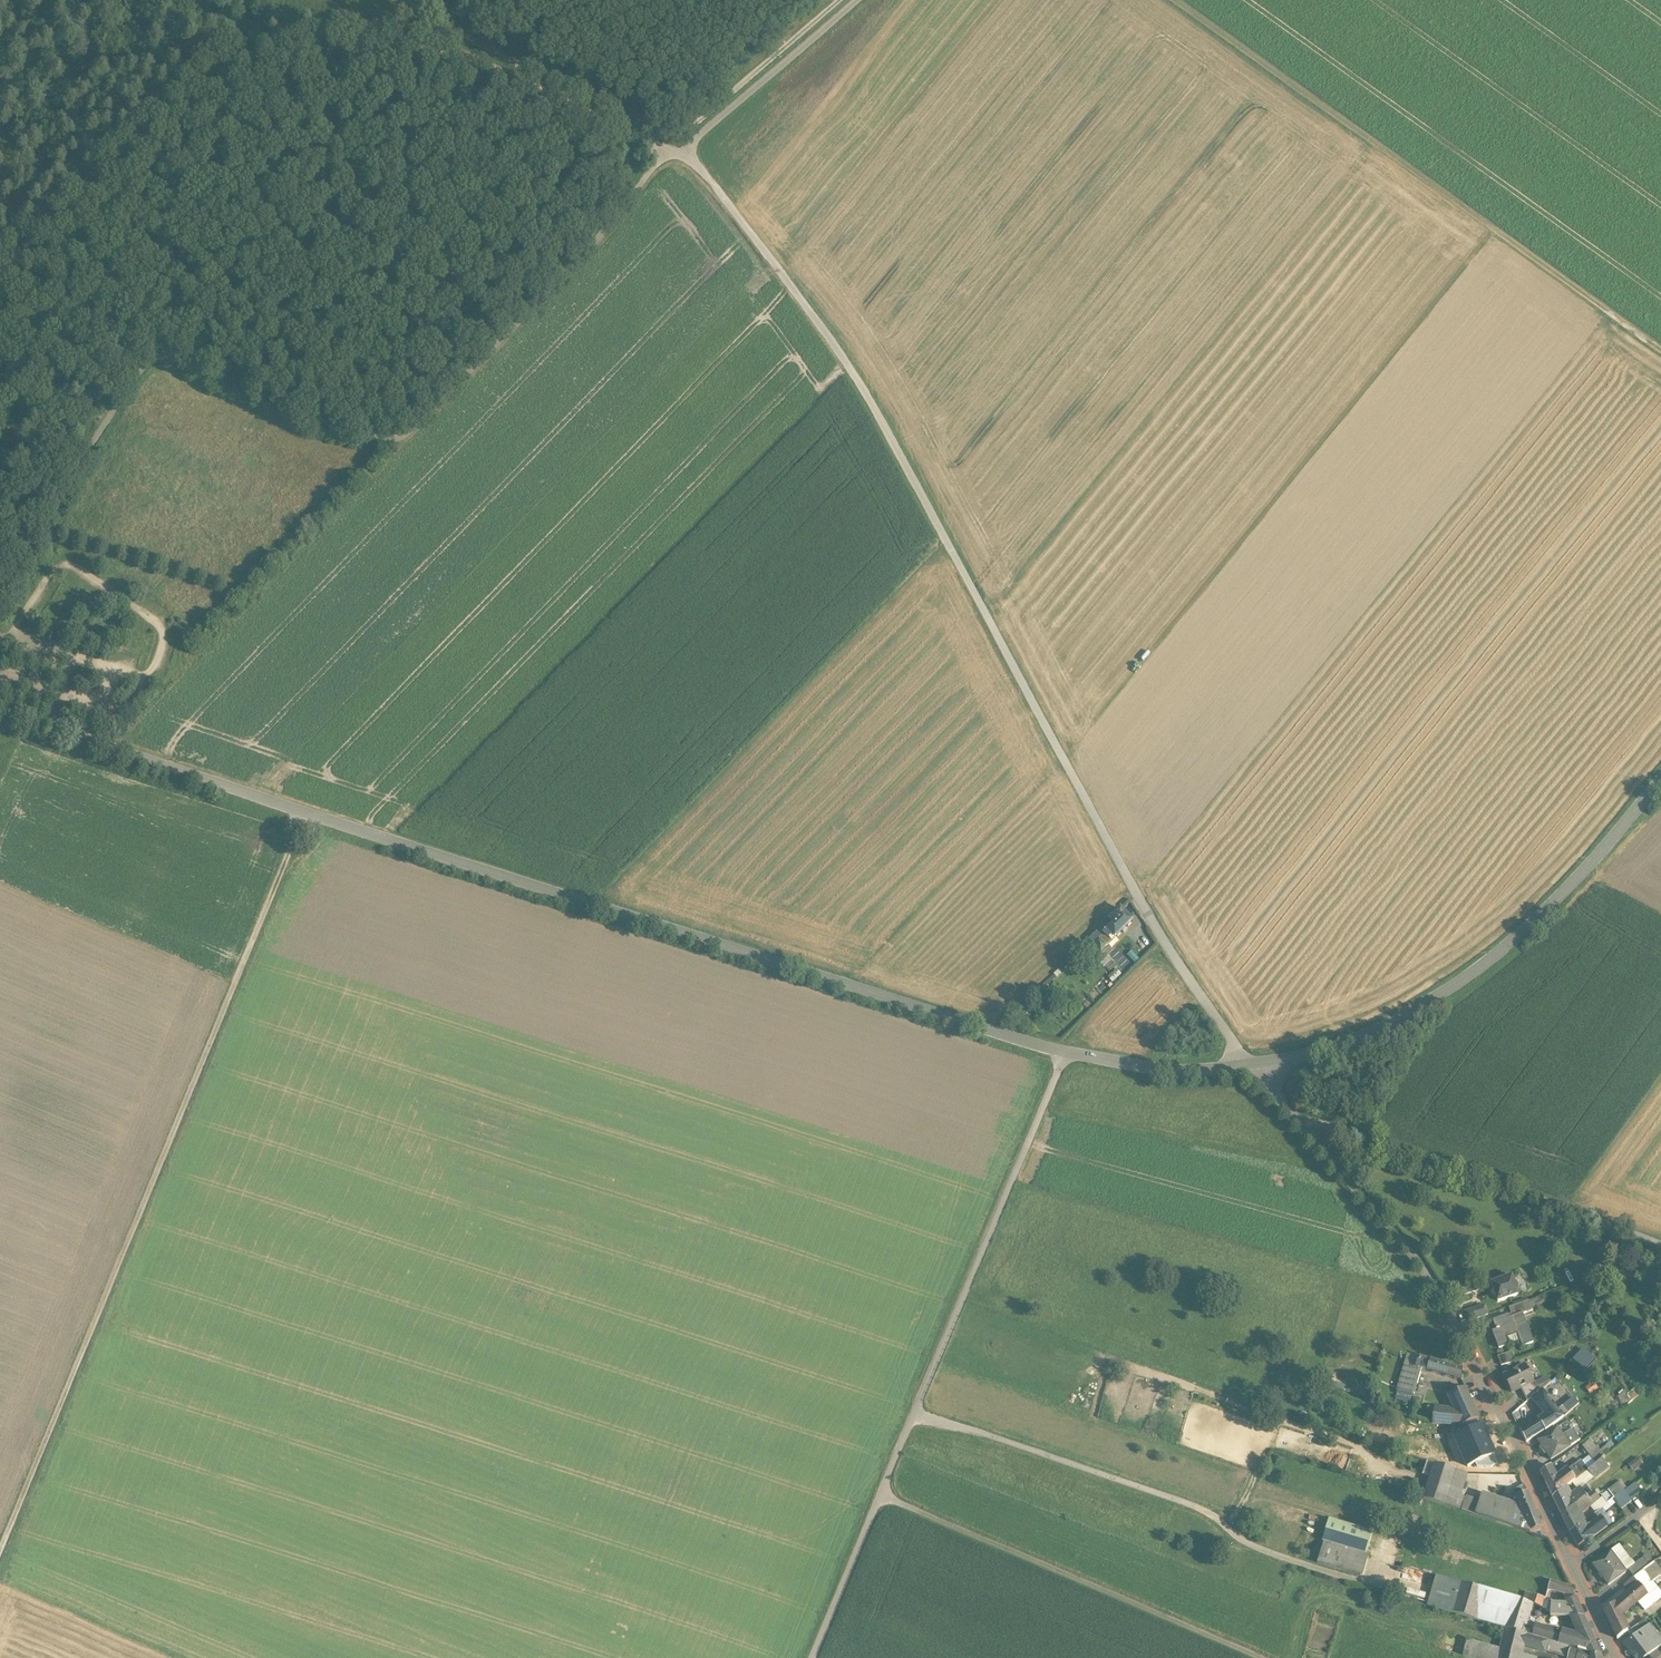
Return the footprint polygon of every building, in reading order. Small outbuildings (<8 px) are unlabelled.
[(1133,922),(1121,911),(1110,922),(1114,925),(1104,935),(1112,943),(1122,933),(1126,929),(1133,922)] [(1110,921),(1089,941),(1093,945),(1104,935),(1114,925),(1110,922),(1110,921)] [(1093,945),(1093,946),(1101,954),(1112,943),(1104,935),(1093,945)] [(1599,1269),(1574,1278),(1577,1287),(1602,1279),(1599,1269)] [(1511,1278),(1491,1285),(1498,1303),(1518,1296),(1517,1293),(1518,1292),(1519,1290),(1519,1288),(1518,1286),(1517,1283),(1516,1282),(1514,1280),(1512,1281),(1511,1278)] [(1456,1289),(1459,1297),(1479,1290),(1476,1281),(1456,1289)] [(1545,1303),(1543,1297),(1534,1300),(1536,1307),(1545,1303)] [(1529,1302),(1522,1304),(1525,1314),(1532,1311),(1531,1309),(1529,1302)] [(1522,1304),(1510,1308),(1513,1318),(1522,1314),(1523,1315),(1525,1314),(1522,1304)] [(1464,1313),(1467,1322),(1488,1315),(1485,1306),(1464,1313)] [(1509,1319),(1508,1316),(1493,1322),(1496,1331),(1492,1332),(1499,1350),(1510,1346),(1507,1339),(1518,1335),(1522,1348),(1533,1344),(1523,1315),(1522,1314),(1513,1318),(1509,1319)] [(1578,1362),(1583,1367),(1591,1359),(1583,1351),(1578,1356),(1581,1359),(1578,1362)] [(1498,1357),(1501,1367),(1515,1362),(1511,1353),(1498,1357)] [(1422,1359),(1408,1355),(1398,1392),(1407,1394),(1414,1396),(1422,1370),(1421,1370),(1422,1359)] [(1462,1371),(1422,1359),(1421,1370),(1422,1370),(1462,1381),(1462,1371)] [(1536,1387),(1526,1365),(1503,1376),(1512,1393),(1522,1388),(1524,1393),(1536,1387)] [(1597,1389),(1597,1388),(1601,1385),(1598,1381),(1594,1384),(1587,1389),(1591,1394),(1597,1389)] [(1551,1382),(1540,1391),(1545,1396),(1555,1388),(1551,1382)] [(1536,1387),(1524,1393),(1528,1401),(1532,1398),(1539,1392),(1536,1387)] [(1479,1420),(1465,1389),(1456,1393),(1460,1402),(1453,1405),(1456,1412),(1463,1427),(1475,1421),(1479,1420)] [(1545,1396),(1540,1391),(1539,1392),(1532,1398),(1543,1411),(1552,1404),(1545,1396)] [(1456,1393),(1449,1396),(1453,1405),(1460,1402),(1456,1393)] [(1414,1396),(1407,1394),(1404,1402),(1408,1403),(1404,1417),(1410,1418),(1414,1404),(1417,1404),(1419,1397),(1414,1396)] [(1552,1404),(1543,1411),(1547,1416),(1550,1420),(1559,1413),(1552,1404)] [(1456,1412),(1434,1410),(1432,1425),(1454,1426),(1463,1427),(1456,1412)] [(1559,1413),(1550,1420),(1554,1425),(1563,1419),(1559,1413)] [(1547,1416),(1521,1433),(1527,1443),(1545,1431),(1545,1432),(1554,1425),(1550,1420),(1547,1416)] [(1454,1426),(1459,1437),(1478,1429),(1475,1421),(1463,1427),(1454,1426)] [(1455,1439),(1461,1453),(1488,1441),(1482,1427),(1478,1429),(1459,1437),(1455,1439)] [(1558,1429),(1539,1442),(1551,1460),(1580,1441),(1573,1430),(1563,1436),(1558,1429)] [(1495,1455),(1488,1441),(1461,1453),(1467,1467),(1475,1464),(1493,1456),(1495,1455)] [(1605,1459),(1597,1449),(1589,1455),(1596,1466),(1604,1459),(1605,1459)] [(1493,1456),(1475,1464),(1477,1468),(1491,1468),(1497,1465),(1493,1456)] [(1596,1466),(1594,1467),(1600,1475),(1608,1468),(1604,1459),(1596,1466)] [(1456,1472),(1435,1465),(1424,1500),(1445,1506),(1456,1472)] [(1550,1467),(1541,1474),(1545,1484),(1553,1479),(1555,1482),(1557,1480),(1550,1467)] [(1576,1467),(1569,1472),(1576,1481),(1583,1476),(1576,1467)] [(1594,1467),(1588,1472),(1594,1480),(1600,1475),(1594,1467)] [(1456,1472),(1445,1506),(1463,1512),(1467,1500),(1460,1498),(1467,1475),(1456,1472)] [(1557,1480),(1555,1482),(1553,1479),(1545,1484),(1553,1499),(1567,1489),(1573,1484),(1576,1481),(1569,1472),(1557,1480)] [(1576,1481),(1573,1484),(1579,1492),(1586,1486),(1594,1480),(1588,1472),(1583,1476),(1576,1481)] [(1419,1486),(1413,1484),(1410,1495),(1415,1496),(1419,1486)] [(1618,1485),(1609,1492),(1615,1500),(1624,1493),(1618,1485)] [(1571,1497),(1558,1503),(1559,1506),(1556,1507),(1561,1516),(1571,1511),(1592,1494),(1586,1486),(1579,1492),(1571,1498),(1571,1497)] [(1524,1487),(1512,1492),(1511,1500),(1514,1508),(1517,1509),(1521,1510),(1516,1498),(1527,1494),(1524,1487)] [(1567,1489),(1553,1499),(1556,1507),(1559,1506),(1558,1503),(1571,1497),(1567,1489)] [(1609,1492),(1601,1497),(1607,1506),(1614,1500),(1615,1500),(1609,1492)] [(1615,1500),(1614,1500),(1621,1510),(1631,1502),(1624,1493),(1615,1500)] [(1535,1514),(1527,1494),(1516,1498),(1521,1510),(1524,1518),(1535,1514)] [(1592,1494),(1571,1511),(1561,1516),(1570,1534),(1580,1528),(1582,1526),(1578,1518),(1592,1507),(1599,1502),(1597,1500),(1592,1494)] [(1607,1506),(1601,1497),(1597,1500),(1599,1502),(1592,1507),(1597,1514),(1607,1506)] [(1522,1522),(1515,1521),(1517,1509),(1514,1508),(1482,1498),(1478,1517),(1523,1532),(1522,1522)] [(1517,1509),(1515,1521),(1522,1522),(1525,1521),(1524,1518),(1521,1510),(1517,1509)] [(1542,1529),(1535,1514),(1524,1518),(1525,1521),(1530,1534),(1542,1529)] [(1594,1516),(1584,1524),(1585,1525),(1580,1528),(1570,1534),(1578,1548),(1593,1539),(1607,1528),(1601,1519),(1598,1521),(1594,1516)] [(1372,1533),(1329,1520),(1322,1542),(1324,1542),(1366,1555),(1372,1533)] [(1525,1521),(1522,1522),(1523,1532),(1530,1534),(1525,1521)] [(1366,1555),(1324,1542),(1317,1564),(1361,1577),(1367,1555),(1366,1555)] [(1619,1547),(1611,1552),(1620,1564),(1627,1559),(1619,1547)] [(1611,1552),(1593,1566),(1608,1586),(1628,1571),(1628,1570),(1633,1566),(1627,1559),(1620,1564),(1611,1552)] [(1633,1566),(1628,1570),(1628,1571),(1634,1578),(1641,1572),(1642,1571),(1648,1567),(1642,1559),(1633,1566)] [(1642,1571),(1641,1572),(1634,1578),(1633,1578),(1638,1585),(1646,1595),(1637,1603),(1644,1611),(1660,1598),(1660,1593),(1642,1571)] [(1523,1602),(1436,1577),(1433,1589),(1481,1604),(1477,1621),(1495,1627),(1507,1630),(1523,1634),(1525,1626),(1529,1614),(1532,1605),(1523,1602)] [(1633,1578),(1623,1587),(1628,1593),(1638,1585),(1633,1578)] [(1570,1587),(1550,1582),(1548,1590),(1575,1596),(1570,1587)] [(1628,1593),(1626,1596),(1634,1606),(1637,1603),(1646,1595),(1638,1585),(1628,1593)] [(1481,1604),(1433,1589),(1428,1607),(1477,1621),(1481,1604)] [(1545,1600),(1526,1593),(1523,1602),(1532,1605),(1543,1610),(1545,1600)] [(1626,1596),(1615,1606),(1621,1616),(1627,1611),(1634,1606),(1626,1596)] [(1567,1606),(1551,1605),(1550,1613),(1550,1617),(1570,1618),(1584,1619),(1576,1599),(1566,1603),(1567,1606)] [(1543,1610),(1532,1605),(1529,1614),(1550,1617),(1550,1613),(1543,1610)] [(1615,1606),(1614,1605),(1604,1613),(1613,1631),(1624,1624),(1620,1618),(1621,1616),(1615,1606)] [(1584,1619),(1570,1618),(1578,1635),(1589,1631),(1584,1619)] [(1624,1624),(1613,1631),(1617,1640),(1627,1633),(1628,1632),(1624,1624)] [(1628,1632),(1627,1633),(1631,1639),(1643,1630),(1638,1625),(1628,1632)] [(1535,1628),(1525,1626),(1523,1634),(1526,1635),(1533,1637),(1535,1628)] [(1507,1630),(1495,1627),(1494,1636),(1504,1639),(1507,1630)] [(1562,1633),(1548,1629),(1535,1628),(1533,1637),(1548,1641),(1558,1644),(1562,1633)] [(1646,1628),(1643,1630),(1631,1639),(1634,1642),(1626,1647),(1631,1654),(1630,1654),(1633,1657),(1645,1657),(1660,1646),(1660,1642),(1657,1637),(1656,1638),(1652,1632),(1650,1633),(1646,1628)] [(1548,1641),(1533,1637),(1526,1635),(1523,1634),(1507,1630),(1504,1639),(1504,1641),(1523,1646),(1547,1653),(1561,1657),(1568,1657),(1570,1649),(1578,1652),(1578,1651),(1578,1650),(1558,1644),(1548,1641)] [(1589,1631),(1578,1635),(1579,1638),(1562,1633),(1558,1644),(1578,1650),(1578,1651),(1601,1657),(1589,1631)] [(1467,1640),(1463,1657),(1466,1657),(1500,1657),(1502,1651),(1467,1640)] [(1504,1641),(1502,1651),(1500,1657),(1520,1657),(1521,1655),(1523,1646),(1504,1641)] [(1570,1649),(1568,1657),(1577,1657),(1578,1652),(1570,1649)]
